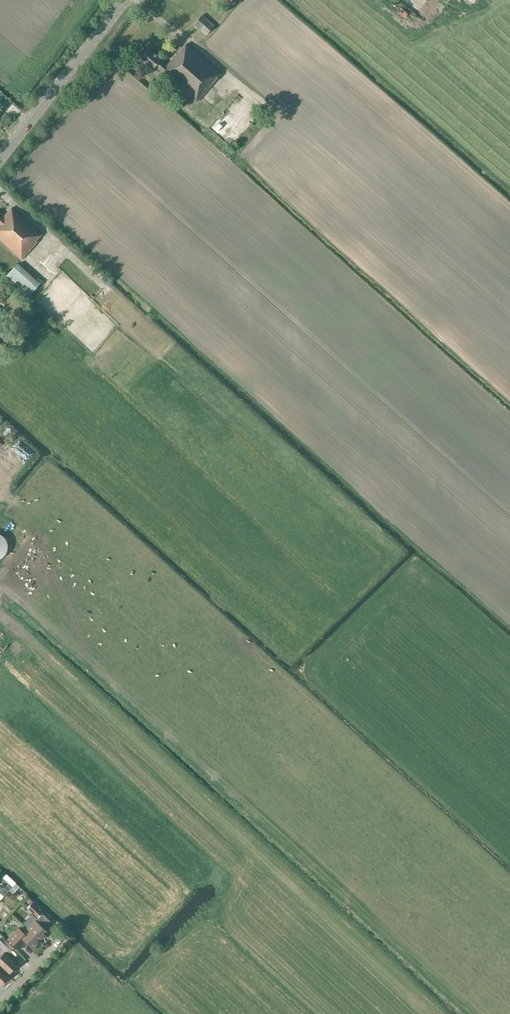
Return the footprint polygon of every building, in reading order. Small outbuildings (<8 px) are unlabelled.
[(214,26),(202,15),(193,25),(206,36),(214,26)] [(220,75),(186,44),(167,66),(161,61),(161,60),(148,49),(139,59),(152,70),(155,67),(195,103),(220,75)] [(211,110),(218,101),(210,96),(203,105),(211,110)] [(21,261),(38,242),(36,241),(42,234),(12,208),(4,217),(0,214),(0,242),(21,261)] [(40,284),(18,264),(6,276),(29,296),(40,284)] [(12,289),(4,282),(0,287),(0,301),(12,289)] [(13,550),(7,531),(0,534),(0,555),(13,550)] [(0,893),(4,896),(12,887),(3,878),(0,881),(0,894),(0,893)] [(39,909),(32,902),(27,908),(34,915),(39,909)] [(33,923),(27,929),(40,941),(48,933),(36,921),(37,919),(32,914),(28,918),(33,923)] [(33,949),(40,941),(27,929),(23,933),(18,928),(7,940),(19,951),(26,943),(33,949)] [(1,936),(0,938),(0,946),(8,954),(14,948),(1,936)] [(8,975),(17,965),(4,953),(0,957),(0,967),(8,975)] [(8,977),(0,968),(0,985),(8,977)]
